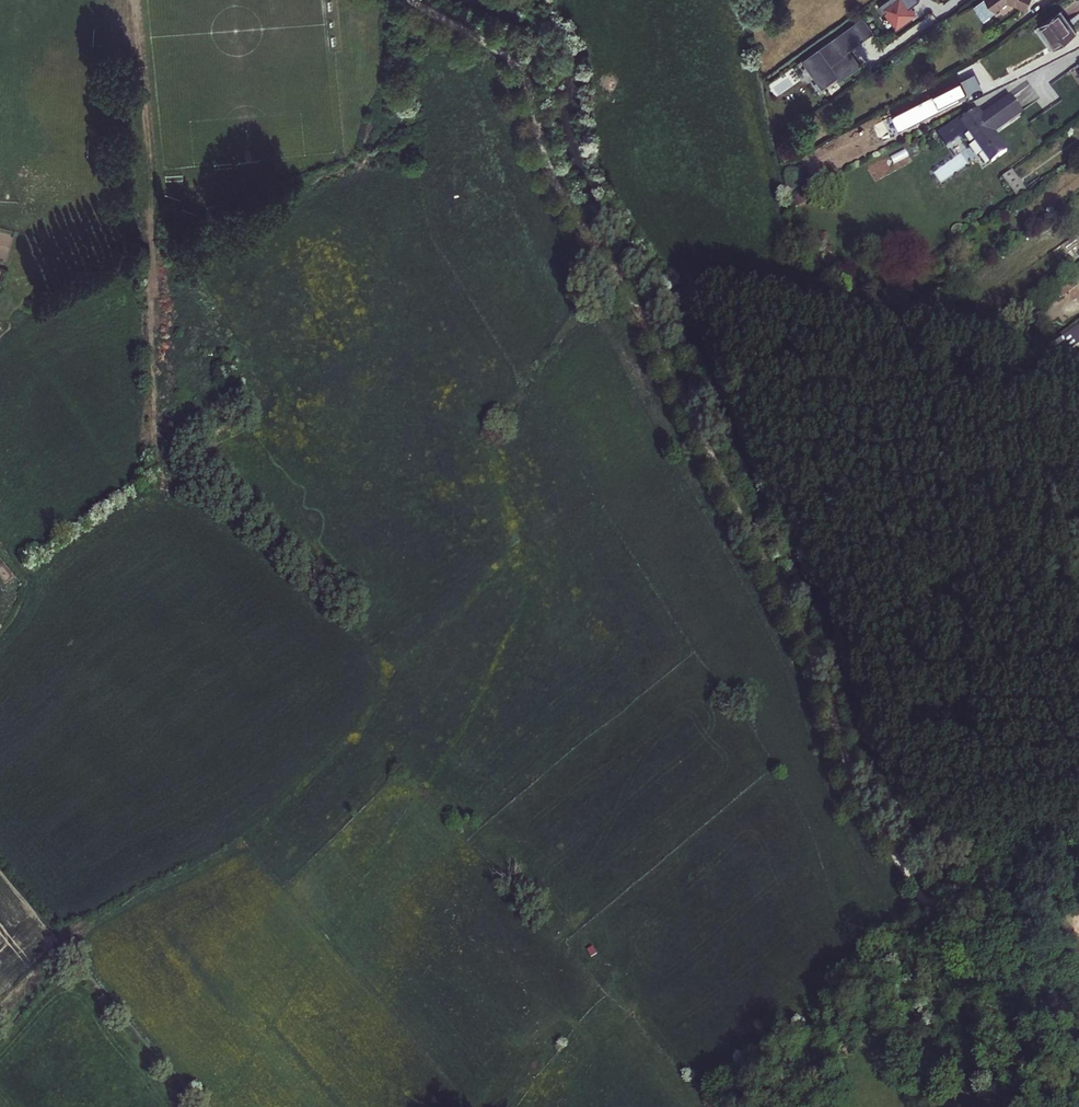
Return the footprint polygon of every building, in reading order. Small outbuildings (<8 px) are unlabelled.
[(880,6),(895,29),(917,15),(910,6),(919,0),(918,0),(889,0),(880,6)] [(1004,0),(981,0),(974,5),(984,19),(996,11),(994,7),(1004,0)] [(1040,26),(1055,47),(1074,33),(1070,26),(1067,28),(1064,24),(1067,22),(1059,12),(1040,26)] [(863,17),(855,23),(866,39),(875,33),(863,17)] [(855,23),(836,37),(842,46),(838,49),(842,55),(850,50),(866,39),(855,23)] [(842,46),(836,37),(802,61),(803,61),(807,59),(826,85),(822,88),(823,88),(839,77),(840,81),(861,66),(850,50),(842,55),(838,49),(842,46)] [(991,162),(1006,152),(992,133),(1021,112),(1011,97),(982,118),(976,111),(962,121),(961,118),(938,135),(946,147),(969,131),(991,162)] [(1027,193),(1011,171),(1002,177),(1018,199),(1027,193)] [(1078,344),(1078,325),(1070,331),(1078,344)] [(1061,355),(1077,344),(1069,332),(1054,343),(1061,355)]
